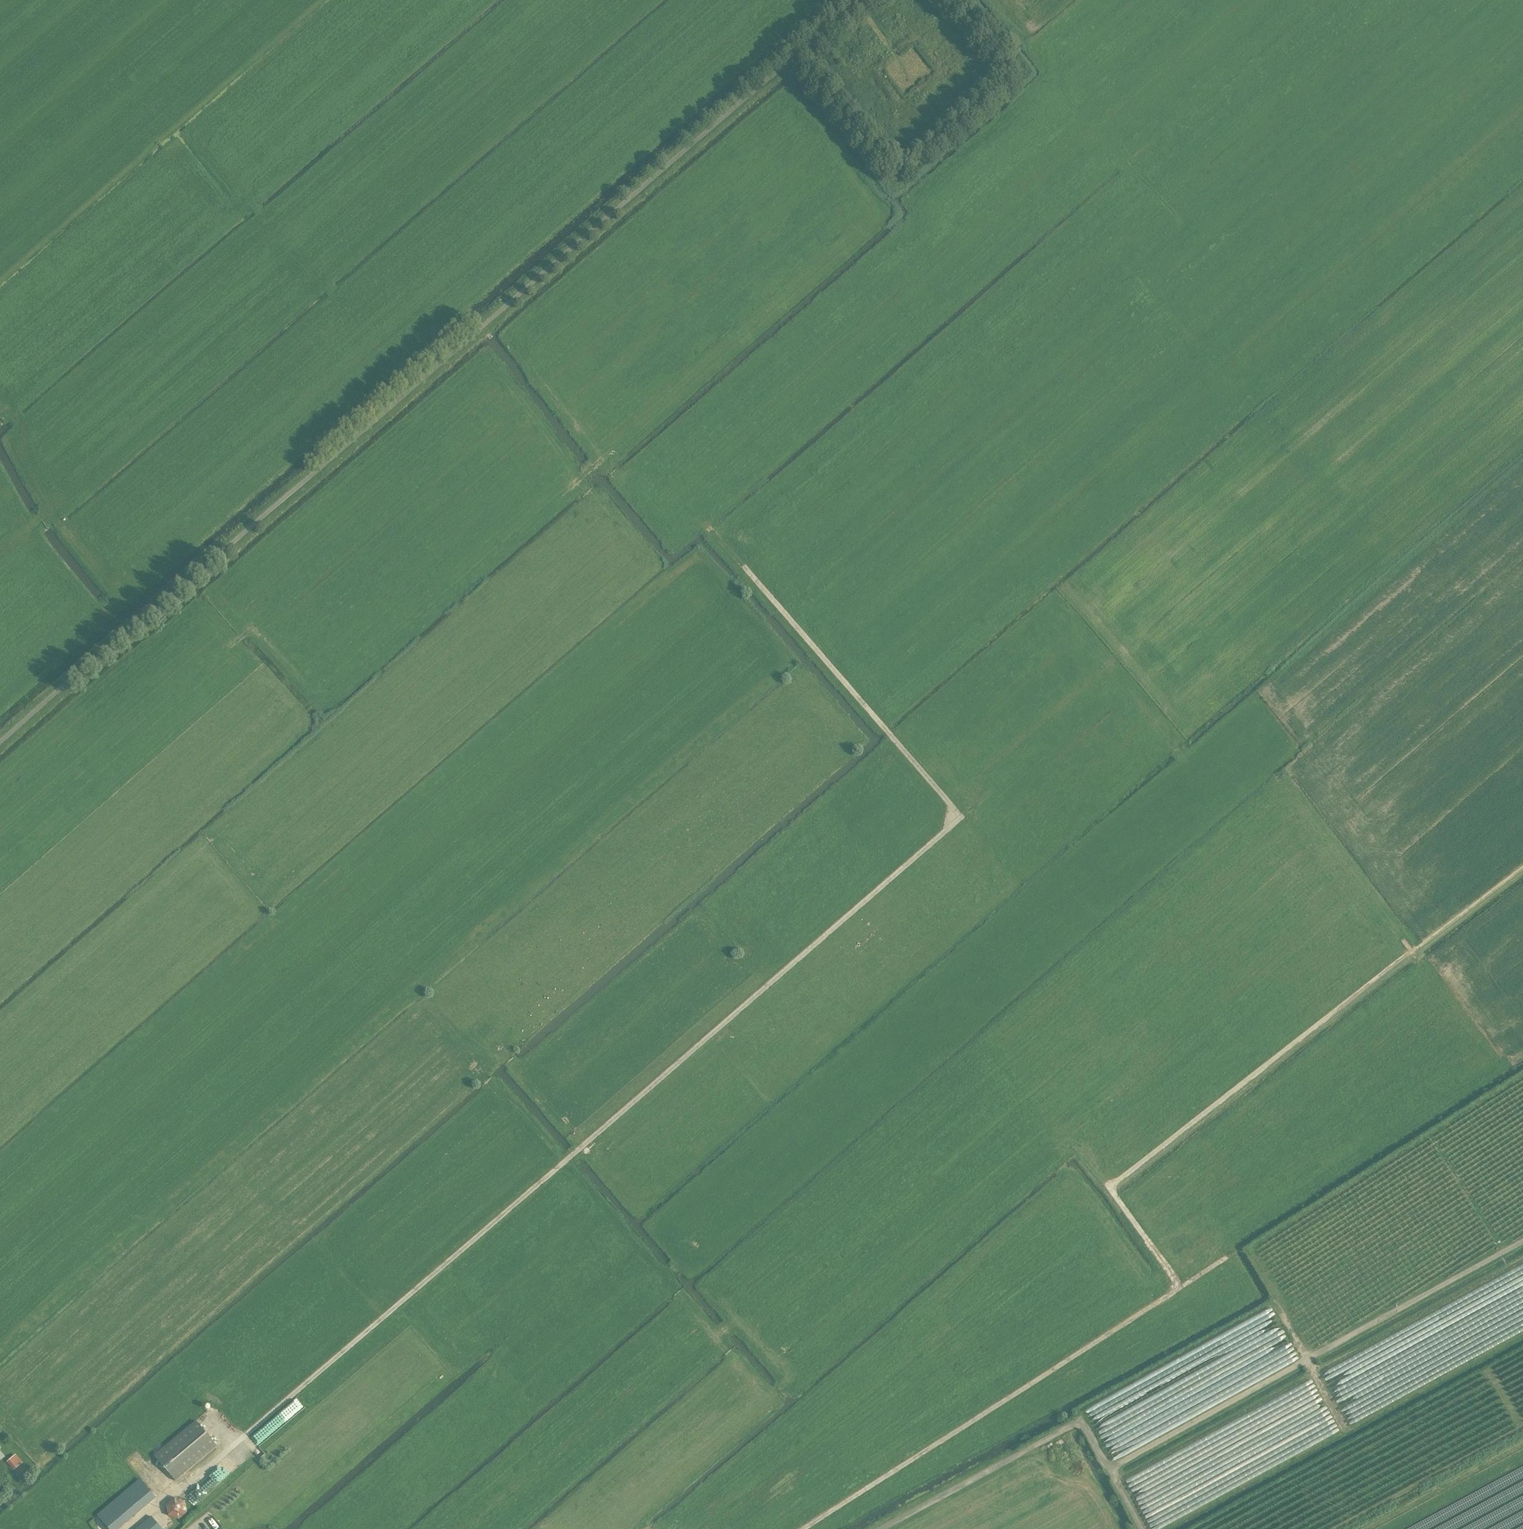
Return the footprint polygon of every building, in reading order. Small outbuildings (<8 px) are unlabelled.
[(175,1481),(216,1446),(195,1421),(154,1456),(175,1481)] [(6,1462),(13,1470),(22,1462),(15,1454),(6,1462)] [(155,1497),(140,1479),(97,1515),(109,1528),(118,1528),(155,1497)] [(165,1506),(178,1520),(190,1509),(177,1495),(165,1506)] [(152,1516),(137,1528),(162,1528),(152,1516)]
